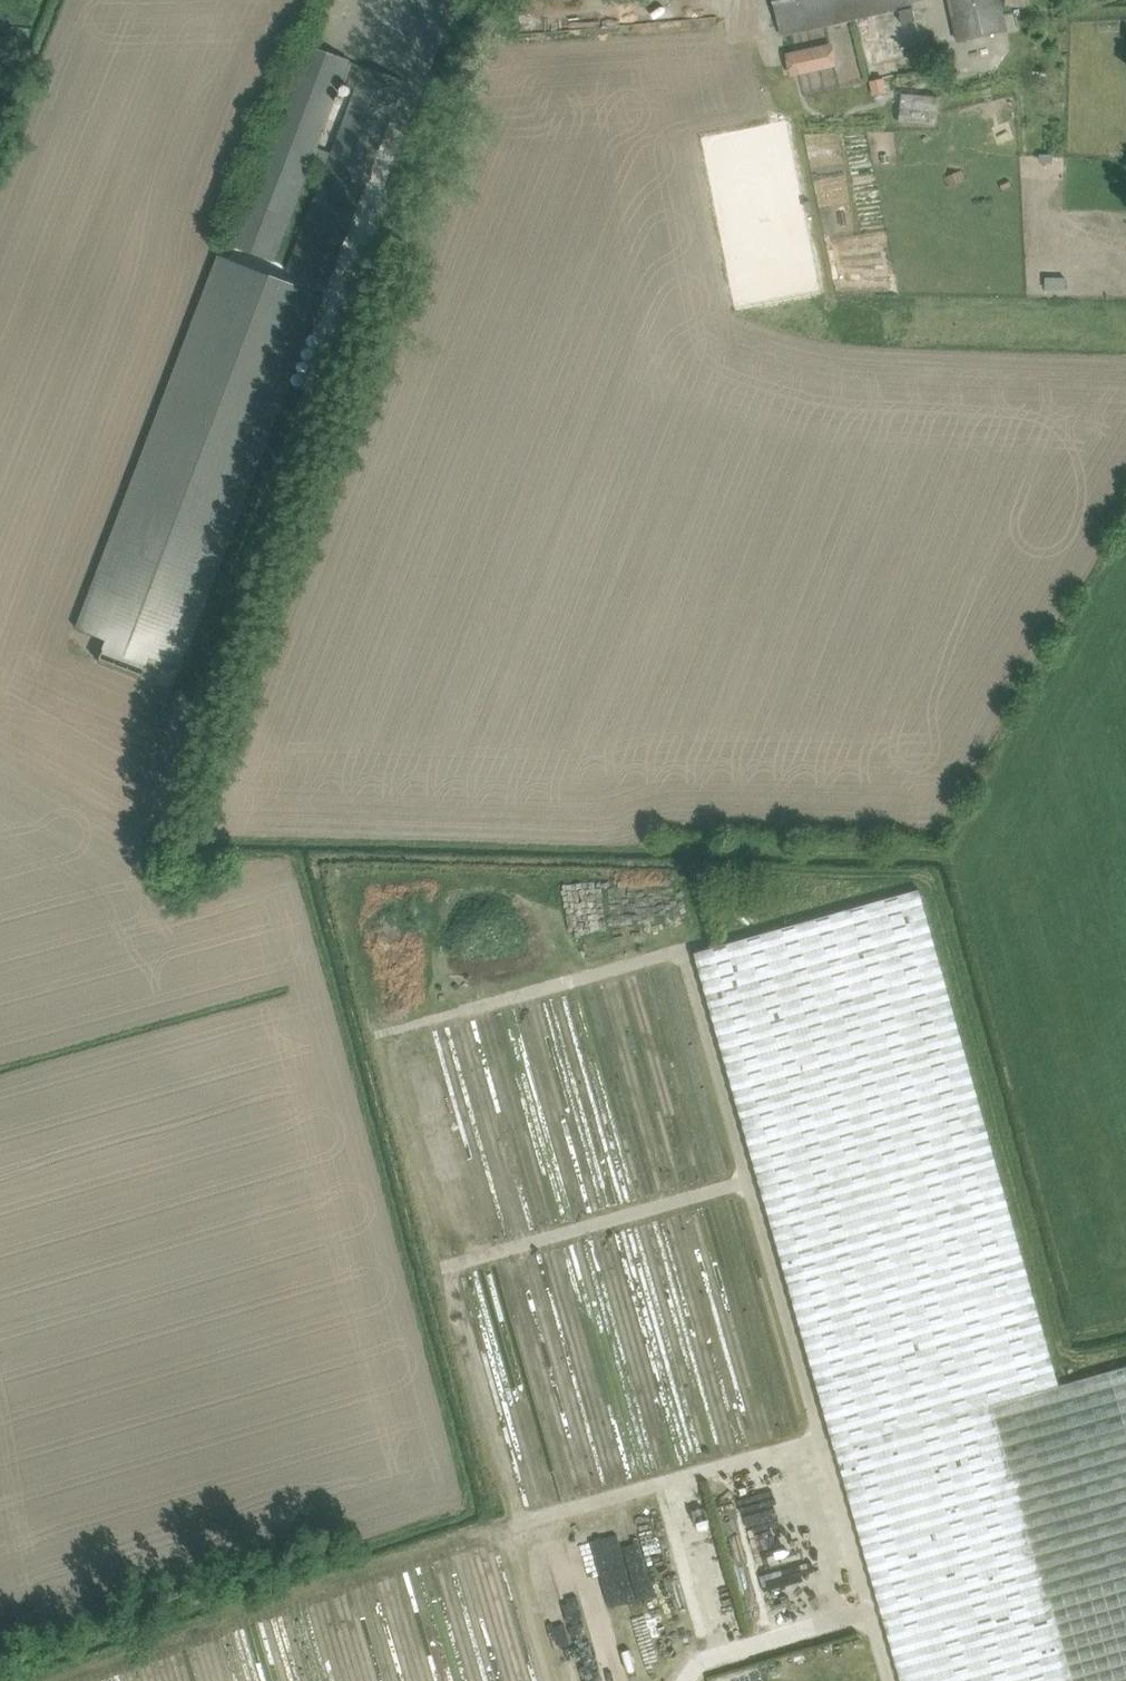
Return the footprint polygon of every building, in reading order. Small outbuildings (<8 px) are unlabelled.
[(783,34),(896,9),(900,8),(904,23),(917,20),(916,15),(915,11),(929,8),(927,0),(775,0),(783,34)] [(1002,0),(949,0),(958,41),(1008,30),(1002,0)] [(366,66),(365,66),(351,61),(308,44),(300,65),(232,244),(276,261),(315,159),(327,164),(288,269),(328,285),(397,102),(405,81),(366,66)] [(834,53),(797,61),(800,75),(837,66),(834,53)] [(0,83),(0,93),(8,96),(13,81),(2,77),(0,83)] [(885,80),(873,82),(877,97),(888,95),(885,80)] [(903,97),(902,119),(938,121),(939,99),(903,97)] [(220,253),(78,628),(109,639),(101,659),(100,661),(146,679),(155,683),(164,661),(182,668),(325,293),(220,253)] [(1060,1384),(921,889),(696,953),(836,1447),(902,1680),(1125,1680),(1125,1366),(1060,1384)]
